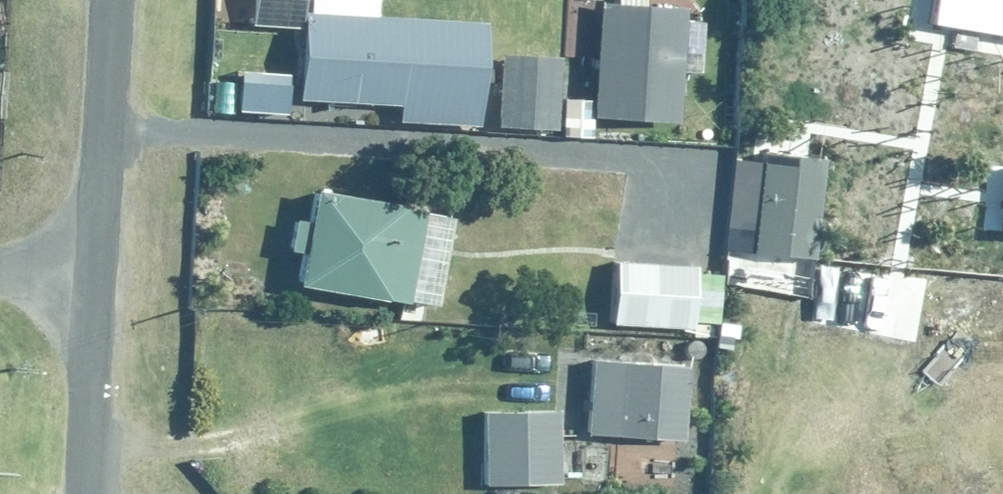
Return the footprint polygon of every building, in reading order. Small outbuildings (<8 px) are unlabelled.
[(238,24),(284,28),(286,0),(240,0),(238,24)] [(888,47),(918,53),(939,57),(1002,70),(1002,0),(897,0),(888,47)] [(672,7),(584,1),(576,115),(664,121),(672,7)] [(465,125),(471,24),(290,14),(285,102),(387,108),(386,120),(465,125)] [(939,57),(918,53),(904,138),(773,117),(767,154),(805,158),(808,141),(897,156),(880,258),(900,261),(911,195),(965,204),(966,186),(919,178),(939,57)] [(546,58),(486,56),(484,128),(544,129),(546,58)] [(274,74),(225,72),(224,113),(273,115),(274,74)] [(756,164),(727,161),(717,253),(805,262),(816,159),(805,158),(767,154),(757,153),(756,164)] [(968,162),(966,186),(965,204),(963,231),(1002,234),(1002,165),(968,162)] [(431,307),(448,211),(298,184),(291,221),(280,219),(274,252),(292,255),(288,281),(431,307)] [(684,268),(602,264),(599,322),(681,326),(684,268)] [(675,366),(577,358),(570,433),(668,441),(675,366)] [(547,411),(471,414),(474,489),(550,485),(547,411)]
